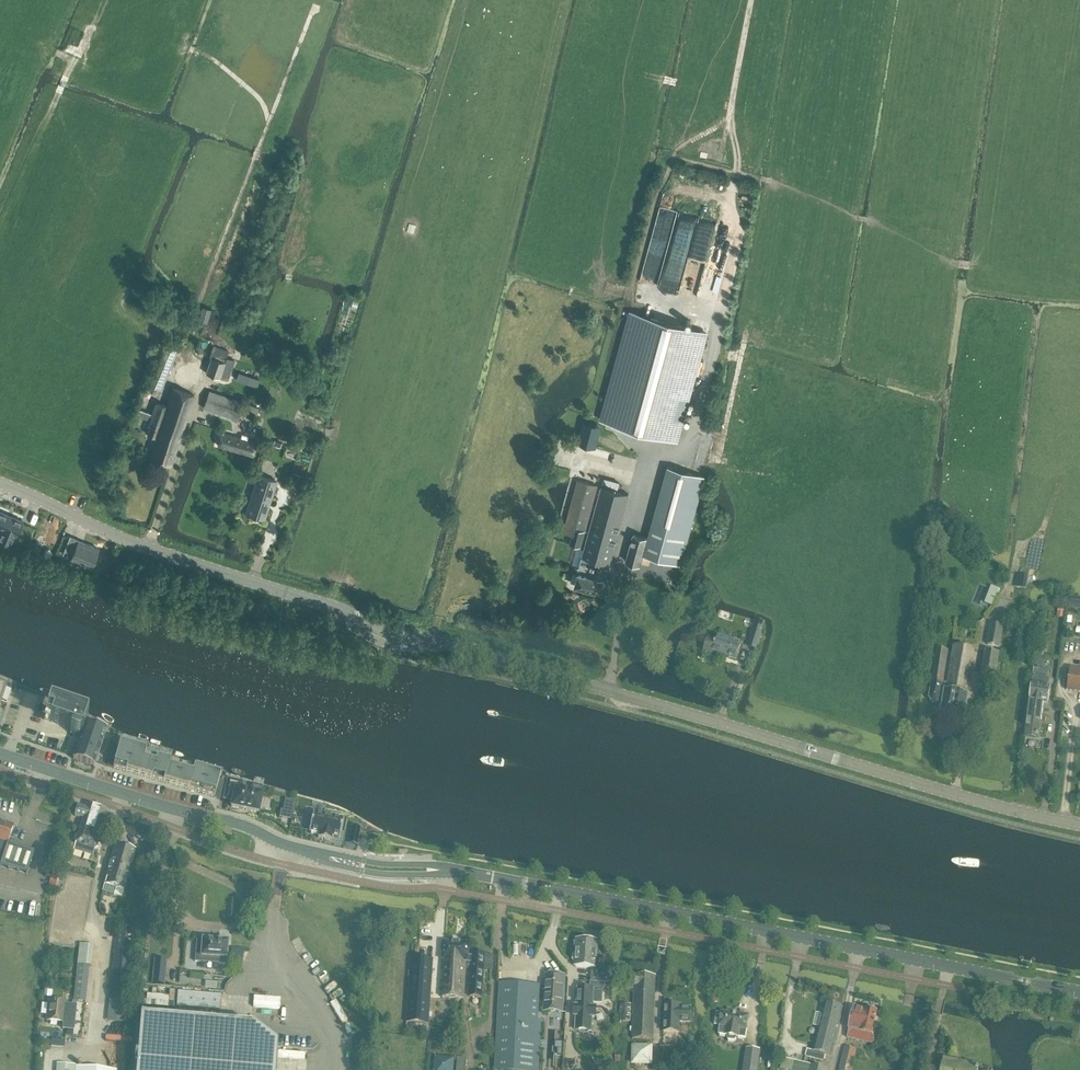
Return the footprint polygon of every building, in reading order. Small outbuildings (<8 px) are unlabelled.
[(706,332),(631,312),(602,420),(677,440),(706,332)] [(149,384),(153,386),(151,392),(155,394),(157,387),(162,389),(178,349),(166,343),(149,384)] [(207,372),(227,379),(234,360),(226,357),(228,351),(213,345),(210,356),(212,357),(207,372)] [(256,386),(259,378),(239,372),(237,380),(256,386)] [(148,425),(151,426),(148,434),(156,436),(149,456),(171,463),(195,395),(173,387),(167,406),(157,402),(153,413),(135,407),(133,413),(150,420),(148,425)] [(204,408),(237,419),(243,402),(210,391),(204,408)] [(247,404),(244,413),(257,417),(260,408),(247,404)] [(221,432),(217,445),(253,455),(257,442),(247,439),(248,436),(242,434),(241,438),(221,432)] [(640,564),(643,553),(680,563),(704,476),(669,467),(649,538),(634,534),(626,561),(640,564)] [(301,475),(294,473),(291,484),(297,486),(301,475)] [(246,512),(264,518),(276,481),(258,475),(246,512)] [(571,543),(581,546),(598,485),(578,479),(567,522),(565,522),(562,532),(573,535),(571,543)] [(629,493),(602,486),(579,571),(575,584),(602,591),(606,578),(609,565),(615,546),(629,493)] [(3,528),(0,535),(0,539),(11,544),(15,534),(17,534),(23,520),(0,510),(0,527),(3,528)] [(64,550),(73,553),(70,560),(82,565),(83,564),(91,567),(98,548),(83,542),(69,537),(66,544),(64,550)] [(1068,608),(1079,610),(1079,599),(1070,597),(1068,608)] [(756,621),(749,640),(758,643),(763,626),(764,624),(763,624),(756,621)] [(987,645),(999,647),(1002,628),(990,626),(987,645)] [(703,652),(712,654),(713,653),(735,660),(740,645),(717,637),(716,641),(708,639),(703,652)] [(947,685),(942,685),(947,653),(936,651),(930,689),(928,700),(929,702),(931,704),(936,704),(940,702),(940,697),(943,697),(940,717),(964,721),(968,695),(967,695),(974,650),(953,647),(947,685)] [(980,678),(995,680),(999,654),(984,653),(980,678)] [(1034,657),(1033,666),(1041,667),(1042,658),(1035,657),(1034,657)] [(1079,693),(1079,670),(1070,668),(1066,691),(1079,693)] [(1024,740),(1038,742),(1043,702),(1048,702),(1049,688),(1047,688),(1048,677),(1033,675),(1032,686),(1031,686),(1024,740)] [(0,704),(6,706),(11,691),(0,688),(0,704)] [(45,720),(51,722),(50,723),(51,723),(57,725),(63,727),(64,727),(69,729),(70,730),(70,729),(71,730),(69,734),(79,738),(80,733),(81,733),(82,733),(85,724),(84,724),(85,722),(85,721),(87,716),(82,714),(81,714),(76,712),(75,712),(70,710),(69,709),(69,710),(63,708),(63,707),(57,706),(57,705),(56,705),(50,703),(50,704),(48,709),(46,714),(46,715),(44,720),(44,721),(45,720)] [(73,760),(94,767),(94,766),(106,731),(85,723),(85,724),(82,733),(77,747),(81,748),(79,755),(75,753),(73,760)] [(107,766),(107,767),(112,768),(125,772),(132,748),(133,747),(120,743),(119,744),(118,749),(113,747),(107,766)] [(132,748),(125,772),(138,776),(145,750),(133,747),(132,748)] [(145,750),(138,776),(151,779),(157,758),(145,755),(146,750),(145,750)] [(157,758),(151,779),(163,783),(169,762),(157,758)] [(169,762),(163,783),(176,786),(182,765),(169,762)] [(182,765),(176,786),(188,790),(194,768),(182,765)] [(194,768),(188,790),(201,793),(207,771),(194,768)] [(207,771),(201,793),(214,797),(220,775),(207,771)] [(227,780),(223,799),(232,801),(231,807),(240,809),(240,810),(249,811),(258,813),(262,795),(261,794),(262,787),(252,785),(251,792),(244,791),(240,790),(242,783),(227,780)] [(77,808),(74,817),(82,820),(80,828),(90,831),(96,808),(86,805),(86,808),(78,806),(77,808)] [(90,831),(88,838),(97,840),(101,825),(109,828),(113,816),(112,816),(105,814),(105,811),(96,808),(90,831)] [(282,813),(281,818),(290,820),(292,813),(285,811),(282,813)] [(342,819),(312,813),(308,832),(318,834),(317,838),(330,841),(331,837),(339,838),(342,819)] [(27,874),(34,852),(7,843),(13,827),(0,822),(0,867),(27,874)] [(352,826),(348,845),(357,847),(361,828),(352,826)] [(66,843),(63,854),(72,857),(74,852),(91,856),(89,862),(96,863),(98,856),(96,852),(94,851),(94,850),(97,848),(98,843),(97,841),(97,840),(88,838),(90,831),(80,828),(78,835),(75,836),(74,841),(75,844),(75,845),(66,843)] [(101,891),(113,895),(121,897),(123,890),(123,891),(135,850),(115,844),(103,885),(101,891)] [(48,889),(50,889),(57,890),(59,876),(50,874),(48,889)] [(201,948),(196,948),(195,962),(201,963),(201,957),(217,958),(216,964),(225,965),(226,959),(228,942),(219,941),(211,940),(202,939),(201,948)] [(574,967),(576,967),(595,968),(597,942),(575,941),(575,953),(572,955),(572,961),(574,964),(574,967)] [(467,962),(468,957),(469,944),(443,942),(442,961),(444,961),(442,998),(463,999),(465,968),(466,962),(467,962)] [(73,1001),(80,1002),(84,966),(90,966),(93,947),(79,945),(73,1001)] [(472,957),(468,957),(467,962),(466,962),(465,968),(467,968),(467,966),(471,966),(469,997),(481,997),(483,969),(491,970),(492,955),(484,955),(484,954),(483,954),(472,953),(472,957)] [(410,959),(406,1022),(427,1024),(432,961),(410,959)] [(165,971),(153,970),(152,984),(164,985),(165,971)] [(592,971),(591,982),(606,983),(607,976),(597,975),(597,971),(592,971)] [(543,1012),(562,1013),(564,976),(545,975),(543,1012)] [(634,991),(632,1040),(652,1040),(655,977),(626,976),(625,990),(627,990),(634,991)] [(540,1022),(530,1021),(532,985),(507,984),(500,983),(496,1067),(498,1069),(538,1069),(540,1022)] [(574,1012),(574,1017),(576,1017),(575,1031),(578,1031),(579,1032),(581,1033),(582,1034),(584,1034),(586,1033),(587,1033),(589,1032),(591,1032),(592,1018),(595,1018),(596,1007),(592,1007),(593,1003),(601,1003),(602,992),(593,992),(593,990),(578,989),(577,991),(576,991),(576,998),(577,998),(577,1007),(575,1006),(575,1007),(574,1012)] [(177,992),(176,1007),(220,1011),(221,996),(177,992)] [(63,1023),(62,1029),(73,1030),(76,1006),(65,1005),(65,1002),(49,1001),(46,1021),(63,1023)] [(665,1003),(664,1029),(679,1030),(679,1019),(690,1019),(691,1006),(680,1006),(680,1003),(665,1003)] [(813,1026),(819,1027),(813,1052),(807,1050),(805,1057),(823,1061),(825,1055),(831,1056),(834,1046),(842,1008),(824,1004),(822,1014),(816,1013),(813,1026)] [(620,1021),(630,1022),(630,1005),(620,1005),(620,1021)] [(846,1039),(856,1041),(858,1033),(871,1036),(876,1013),(875,1013),(873,1010),(869,1009),(866,1011),(865,1010),(865,1012),(853,1009),(848,1030),(846,1039)] [(726,1039),(727,1041),(733,1042),(735,1040),(736,1038),(745,1039),(748,1017),(721,1013),(721,1014),(716,1013),(713,1025),(719,1026),(717,1035),(726,1036),(726,1039)] [(277,1046),(277,1045),(252,1026),(140,1016),(137,1055),(136,1069),(275,1069),(277,1046)] [(744,1069),(757,1069),(759,1049),(747,1048),(744,1069)] [(855,1051),(844,1048),(839,1069),(851,1069),(855,1051)] [(608,1053),(599,1057),(604,1068),(613,1064),(608,1053)] [(456,1069),(465,1069),(467,1058),(458,1057),(456,1069)] [(828,1069),(783,1059),(781,1069),(786,1069),(828,1069)] [(978,1066),(943,1060),(941,1069),(977,1069),(978,1066)]
